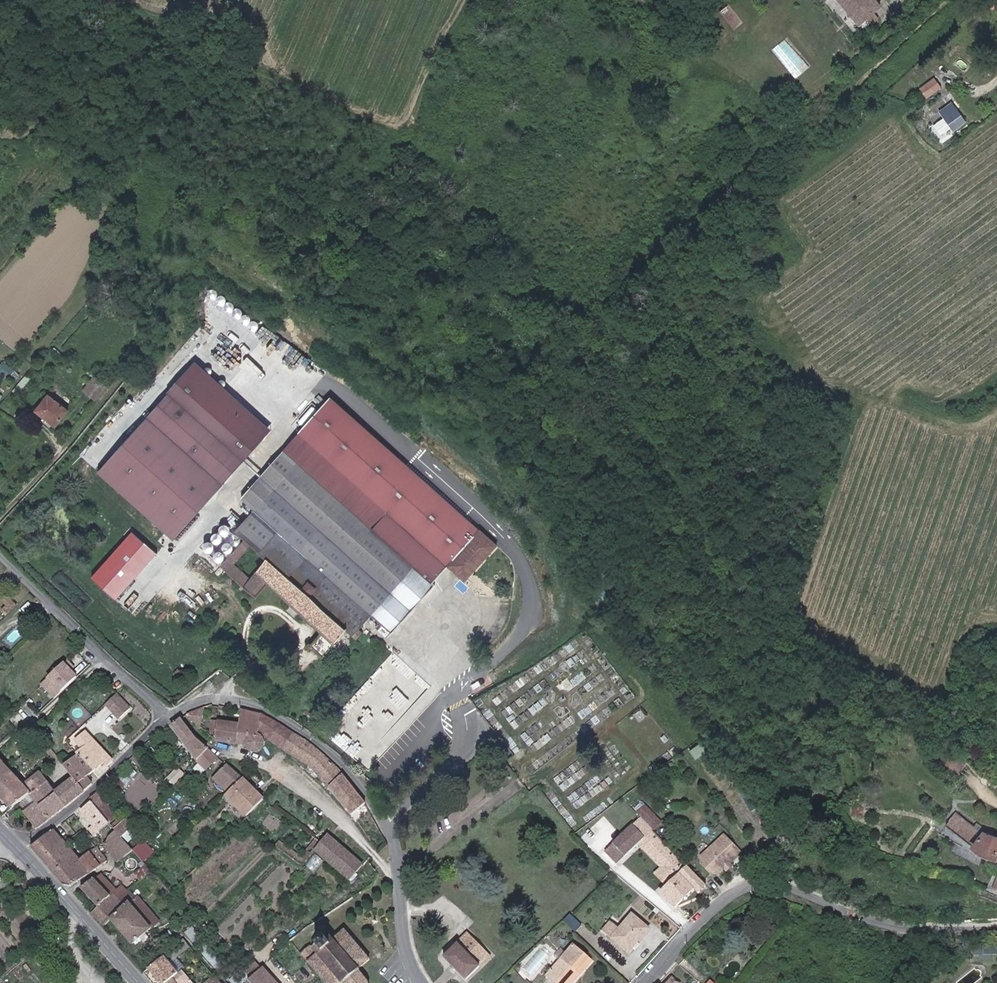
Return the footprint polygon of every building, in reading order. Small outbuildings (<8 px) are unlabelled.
[(886,3),(884,0),(847,0),(867,21),(886,3)] [(732,26),(742,21),(733,2),(723,7),(732,26)] [(933,96),(944,87),(938,79),(926,88),(933,96)] [(959,131),(972,121),(957,102),(944,112),(959,131)] [(787,122),(793,116),(785,108),(779,113),(787,122)] [(167,538),(266,425),(190,358),(91,471),(167,538)] [(99,398),(108,387),(97,378),(88,389),(99,398)] [(73,410),(54,394),(40,410),(59,426),(73,410)] [(300,437),(391,516),(469,583),(501,545),(334,396),(300,437)] [(253,452),(265,442),(260,437),(248,447),(253,452)] [(288,450),(378,529),(391,516),(300,437),(288,450)] [(242,529),(250,537),(256,543),(273,558),(352,627),(360,634),(420,566),(378,529),(288,450),(248,496),(260,509),(242,529)] [(128,529),(86,576),(111,598),(153,552),(128,529)] [(256,543),(250,537),(223,564),(260,599),(274,585),(324,632),(314,644),(330,657),(352,627),(273,558),(256,577),(238,562),(256,543)] [(65,690),(80,676),(73,668),(58,682),(65,690)] [(181,678),(187,673),(182,669),(177,674),(181,678)] [(118,696),(106,706),(120,721),(131,711),(118,696)] [(202,728),(205,707),(189,715),(202,728)] [(269,744),(269,736),(258,728),(266,714),(246,709),(245,723),(243,742),(252,743),(252,747),(254,749),(255,750),(257,751),(266,751),(266,748),(268,746),(269,744)] [(310,763),(333,786),(347,773),(321,747),(266,714),(258,728),(269,736),(310,763)] [(203,757),(211,748),(206,744),(202,739),(186,719),(176,727),(200,755),(203,757)] [(220,739),(222,721),(215,721),(214,733),(220,739)] [(240,742),(243,742),(245,723),(222,721),(220,739),(240,742)] [(68,737),(80,751),(83,748),(75,739),(88,729),(84,724),(68,737)] [(51,728),(44,734),(50,741),(57,735),(51,728)] [(81,752),(82,754),(68,766),(78,778),(89,790),(97,784),(91,777),(109,763),(111,765),(117,761),(90,729),(78,739),(86,748),(81,752)] [(222,757),(211,748),(203,757),(213,766),(222,757)] [(972,761),(960,751),(951,763),(962,772),(972,761)] [(0,755),(0,794),(15,812),(34,796),(51,781),(43,773),(27,787),(0,755)] [(234,793),(248,779),(231,765),(218,780),(234,793)] [(356,813),(370,802),(347,773),(333,786),(356,813)] [(78,778),(61,793),(71,805),(89,790),(78,778)] [(269,796),(248,779),(234,793),(231,796),(251,815),(269,796)] [(51,781),(34,796),(40,804),(43,807),(61,793),(51,781)] [(71,805),(61,793),(43,807),(54,820),(71,805)] [(96,834),(102,829),(111,821),(95,802),(85,811),(98,825),(93,830),(96,834)] [(657,828),(664,822),(645,802),(639,808),(657,828)] [(30,813),(43,829),(54,820),(43,807),(40,804),(30,813)] [(963,809),(952,824),(986,849),(996,853),(996,833),(991,831),(963,809)] [(120,831),(125,836),(137,824),(131,817),(118,829),(120,831)] [(649,837),(657,829),(644,817),(637,824),(649,837)] [(608,852),(620,865),(649,837),(637,824),(608,852)] [(36,848),(69,884),(80,885),(104,863),(93,851),(84,859),(57,829),(36,848)] [(107,843),(123,860),(136,848),(125,836),(120,831),(112,839),(107,843)] [(352,880),(367,864),(332,833),(318,849),(352,880)] [(721,874),(744,851),(727,834),(705,855),(705,862),(714,873),(721,874)] [(88,887),(104,905),(120,891),(104,873),(88,887)] [(678,907),(698,888),(686,875),(665,894),(678,907)] [(109,924),(117,917),(137,900),(125,886),(120,891),(104,905),(97,911),(109,924)] [(138,941),(162,919),(141,896),(137,900),(117,917),(138,941)] [(630,950),(652,926),(636,912),(614,936),(630,950)] [(567,921),(578,931),(585,924),(574,914),(567,921)] [(372,979),(363,970),(376,959),(350,930),(339,939),(335,934),(331,938),(330,937),(321,945),(322,946),(317,950),(322,955),(312,963),(325,978),(329,982),(372,982),(372,979)] [(495,957),(471,934),(447,958),(456,968),(469,981),(495,957)] [(585,971),(582,968),(592,957),(577,945),(551,975),(560,982),(575,982),(585,971)] [(322,955),(317,950),(315,946),(305,955),(312,963),(322,955)] [(185,971),(171,955),(150,973),(157,982),(172,982),(185,971)] [(582,968),(585,971),(595,960),(592,957),(582,968)] [(267,969),(255,981),(257,982),(280,982),(267,969)] [(185,971),(172,982),(196,982),(185,971)]
